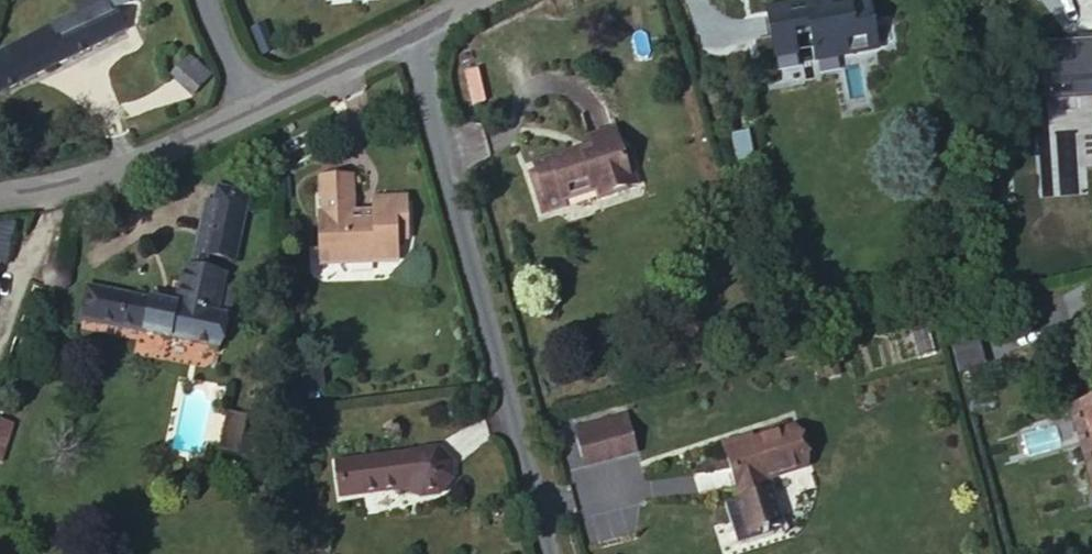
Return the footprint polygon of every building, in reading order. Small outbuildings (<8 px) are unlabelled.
[(139,37),(132,15),(127,0),(126,0),(116,4),(0,45),(0,85),(139,37)] [(132,15),(154,8),(152,0),(127,0),(132,15)] [(763,33),(764,73),(789,71),(787,51),(808,49),(809,67),(870,62),(867,29),(824,34),(822,25),(763,33)] [(1065,50),(1068,89),(1091,87),(1091,46),(1065,50)] [(183,83),(194,71),(174,50),(162,60),(183,83)] [(736,129),(741,155),(754,152),(749,126),(736,129)] [(304,152),(303,228),(320,227),(319,242),(383,243),(388,220),(396,220),(400,181),(370,179),(369,195),(355,193),(335,193),(335,153),(304,152)] [(617,158),(587,166),(590,179),(538,197),(550,231),(562,226),(564,233),(598,221),(601,230),(634,222),(626,192),(617,158)] [(233,180),(247,183),(248,166),(234,165),(233,180)] [(211,178),(211,181),(209,213),(245,216),(247,183),(233,180),(211,178)] [(355,178),(355,193),(369,195),(370,179),(355,178)] [(191,180),(189,246),(208,248),(208,230),(209,213),(211,181),(191,180)] [(209,213),(208,230),(244,234),(245,216),(209,213)] [(320,227),(303,228),(302,241),(319,242),(320,227)] [(2,277),(20,250),(0,236),(0,276),(2,277)] [(159,279),(160,288),(205,289),(229,289),(231,250),(208,248),(189,246),(180,244),(179,279),(159,279)] [(205,289),(160,288),(94,286),(92,318),(205,320),(205,289)] [(229,289),(205,289),(205,320),(235,321),(235,289),(229,289)] [(227,407),(219,444),(239,448),(247,412),(227,407)] [(628,408),(574,422),(585,465),(639,451),(628,408)] [(11,414),(0,435),(0,462),(9,465),(24,421),(11,414)] [(735,451),(751,511),(785,503),(782,493),(825,482),(811,436),(772,446),(770,440),(735,451)] [(461,521),(471,506),(470,485),(460,468),(432,473),(427,477),(355,486),(361,523),(422,513),(431,523),(461,521)]
